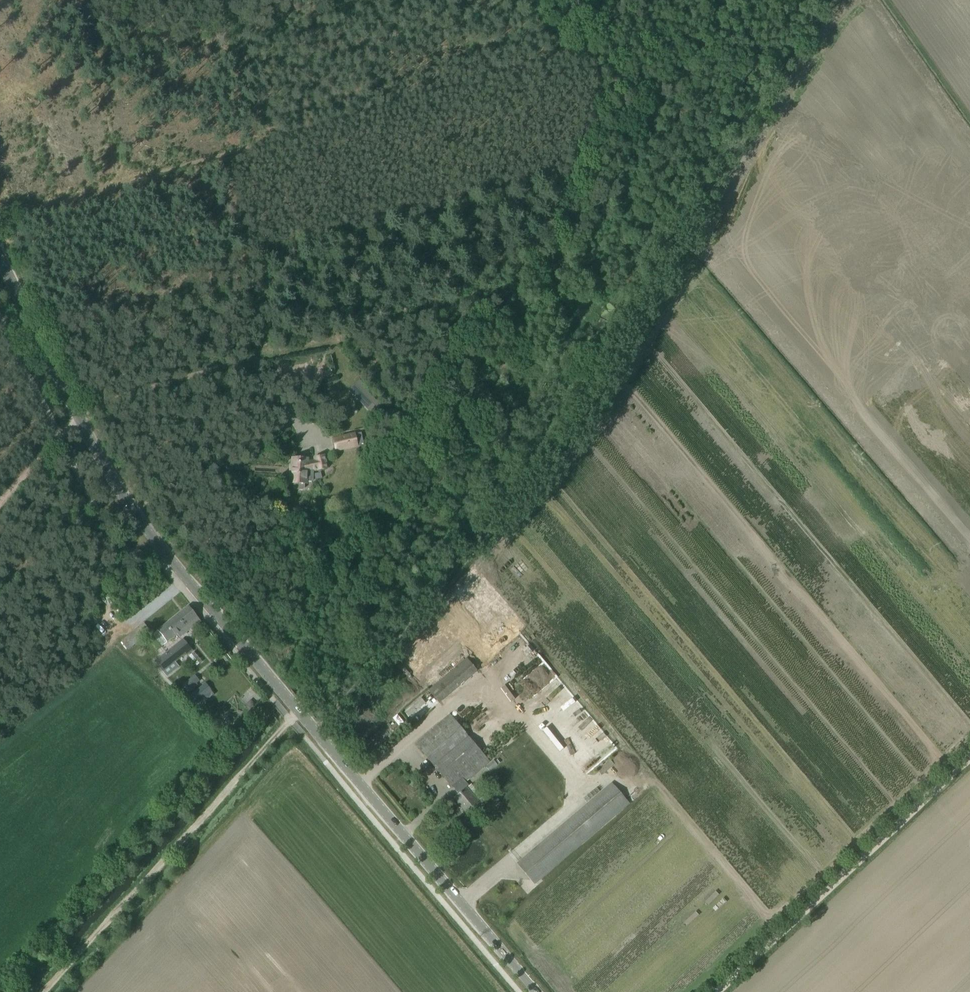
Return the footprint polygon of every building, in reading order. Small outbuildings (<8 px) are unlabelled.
[(360,380),(348,391),(371,415),(380,406),(367,393),(370,390),(360,380)] [(358,446),(358,445),(364,444),(361,433),(355,434),(333,439),(335,451),(358,446)] [(307,463),(307,459),(293,459),(293,467),(290,467),(290,474),(293,474),(292,483),(294,483),(294,488),(295,489),(303,490),(305,488),(305,484),(308,484),(308,482),(312,482),(313,481),(313,470),(316,469),(317,471),(329,468),(325,455),(317,457),(318,461),(307,463)] [(189,606),(157,630),(167,642),(177,634),(180,637),(187,632),(184,628),(198,617),(189,606)] [(121,641),(128,650),(151,632),(144,623),(121,641)] [(156,662),(163,671),(186,654),(187,655),(193,651),(184,639),(161,656),(162,657),(156,662)] [(552,673),(552,668),(552,663),(550,658),(548,655),(544,650),(541,647),(537,645),(533,644),(528,644),(522,644),(518,645),(515,647),(510,651),(507,655),(505,658),(503,663),(503,668),(503,673),(505,677),(507,681),(510,685),(514,689),(518,691),(522,693),(526,693),(530,693),(536,692),(540,690),(544,686),(548,683),(550,678),(552,673)] [(466,660),(428,694),(444,713),(483,679),(466,660)] [(195,673),(183,684),(189,692),(202,681),(195,673)] [(206,683),(190,696),(195,703),(204,695),(208,700),(214,694),(206,683)] [(420,697),(403,712),(408,717),(425,703),(420,697)] [(544,715),(544,713),(544,711),(543,709),(541,707),(539,707),(536,707),(534,708),(533,710),(532,712),(532,714),(534,717),(535,718),(538,719),(541,719),(543,717),(544,715)] [(423,737),(415,743),(453,787),(462,778),(463,779),(464,780),(468,776),(471,779),(491,762),(450,714),(423,737)] [(224,722),(228,726),(235,720),(230,715),(224,722)] [(462,778),(453,787),(459,794),(454,798),(468,815),(476,808),(480,804),(485,800),(471,784),(469,786),(464,780),(463,779),(462,778)] [(534,884),(629,803),(612,783),(517,863),(534,884)]
